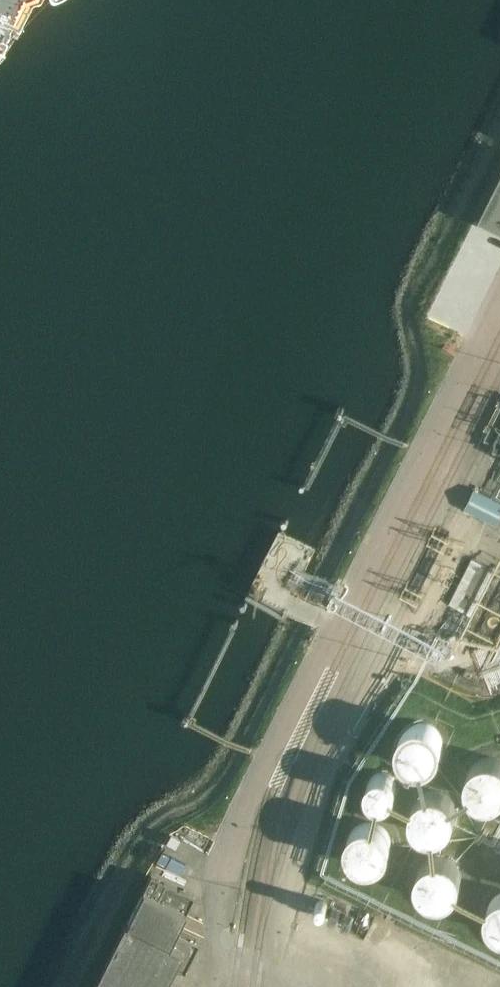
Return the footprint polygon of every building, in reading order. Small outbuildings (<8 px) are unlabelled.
[(483,221),(499,230),(499,187),(483,221)] [(483,302),(462,291),(447,284),(432,314),(468,332),(483,302)] [(465,508),(497,524),(499,518),(499,500),(474,488),(465,508)] [(253,591),(263,596),(267,589),(257,584),(253,591)] [(447,748),(448,746),(447,743),(446,739),(445,736),(443,732),(440,730),(437,727),(434,726),(430,725),(426,724),(423,724),(419,725),(415,726),(412,728),(409,731),(407,734),(405,737),(404,741),(403,744),(403,746),(403,750),(404,754),(406,757),(408,760),(411,763),(414,765),(417,767),(421,768),(424,769),(428,769),(432,768),(435,766),(438,764),(441,762),(444,759),(446,756),(447,752),(447,748)] [(486,802),(487,802),(491,802),(495,802),(498,801),(499,801),(499,759),(496,758),(493,758),(489,758),(485,759),(482,760),(479,762),(476,765),(473,768),(472,771),(470,774),(470,778),(470,780),(470,784),(471,787),(472,791),(474,794),(477,797),(480,799),(483,801),(486,802)] [(397,788),(397,785),(396,783),(394,780),(392,778),(390,776),(387,775),(384,774),(381,774),(378,775),(375,776),(373,778),(371,780),(369,783),(369,786),(368,788),(369,791),(369,794),(371,797),(373,799),(376,801),(378,802),(381,803),(384,803),(387,802),(390,801),(393,799),(395,797),(396,794),(397,791),(397,788)] [(453,801),(450,798),(447,796),(444,795),(440,793),(432,793),(429,794),(425,795),(422,797),(419,800),(417,803),(415,806),(414,813),(413,815),(414,819),(415,822),(416,826),(418,829),(421,832),(424,834),(427,835),(431,836),(435,837),(438,837),(442,836),(446,835),(449,833),(452,830),(454,827),(456,824),(457,820),(457,817),(457,815),(457,811),(456,808),(455,804),(453,801)] [(394,848),(395,846),(394,842),(393,838),(392,835),(390,831),(387,829),(384,826),(381,825),(377,823),(373,823),(369,823),(366,824),(362,825),(359,827),(356,829),(353,832),(351,836),(350,839),(349,843),(349,846),(350,849),(350,853),(352,857),(354,860),(357,862),(360,865),(363,867),(367,868),(371,868),(374,868),(378,867),(382,866),(385,864),(388,862),(390,859),(392,856),(394,852),(394,848)] [(456,863),(453,861),(450,859),(446,858),(443,858),(439,858),(435,858),(432,860),(428,862),(425,864),(423,867),(421,870),(420,874),(419,878),(419,880),(419,884),(420,888),(422,891),(424,894),(426,897),(429,899),(433,901),(436,902),(440,903),(444,903),(448,902),(451,901),(454,899),(457,896),(460,893),(462,890),(463,887),(464,883),(464,880),(464,876),(463,873),(461,869),(459,866),(456,863)] [(128,919),(125,918),(124,920),(127,922),(94,986),(161,986),(171,967),(184,973),(198,944),(193,942),(196,936),(179,927),(194,897),(150,876),(128,919)] [(498,897),(495,899),(492,902),(490,905),(489,909),(488,912),(488,915),(488,919),(489,923),(491,926),(493,930),(495,932),(498,935),(499,936),(499,895),(498,897)]
